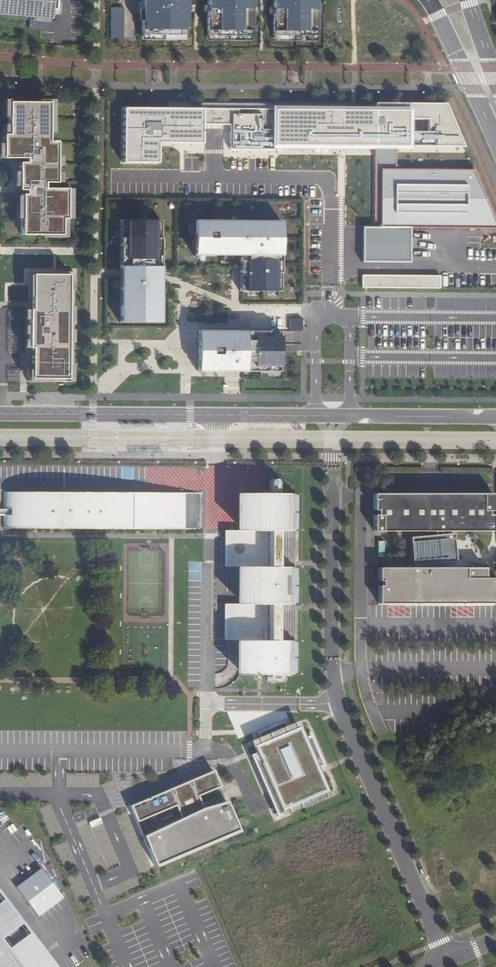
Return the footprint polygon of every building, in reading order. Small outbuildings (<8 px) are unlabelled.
[(51,0),(0,0),(0,12),(45,17),(47,1),(51,2),(51,0)] [(188,37),(189,0),(146,0),(145,36),(188,37)] [(253,39),(253,0),(210,0),(209,39),(253,39)] [(318,41),(319,0),(315,0),(276,0),(275,39),(318,41)] [(47,103),(8,103),(8,134),(1,134),(1,159),(24,159),(24,162),(17,162),(16,190),(24,190),(24,195),(19,195),(19,236),(60,236),(60,218),(64,218),(64,189),(42,189),(42,182),(54,183),(55,143),(47,142),(47,103)] [(395,146),(464,147),(445,103),(374,103),(374,115),(339,115),(339,110),(122,108),(121,162),(157,163),(157,143),(201,143),(201,124),(229,125),(229,150),(272,150),(272,144),(374,146),(395,146)] [(407,262),(407,227),(495,228),(495,223),(474,170),(395,169),(395,152),(374,152),(373,227),(361,227),(361,262),(407,262)] [(160,220),(119,220),(118,322),(159,322),(160,220)] [(280,221),(193,220),(192,255),(239,255),(238,291),(279,292),(280,221)] [(73,272),(31,272),(31,310),(27,310),(27,348),(30,348),(30,381),(72,381),(73,272)] [(361,288),(439,288),(439,276),(361,275),(361,288)] [(301,319),(288,318),(288,331),(301,331),(301,319)] [(278,331),(196,330),(196,371),(278,372),(278,331)] [(441,526),(492,526),(492,511),(488,511),(488,506),(492,506),(492,488),(373,489),(373,507),(377,507),(377,512),(373,512),(373,527),(435,526),(441,526)] [(3,528),(184,529),(184,493),(3,492),(3,509),(3,515),(3,528)] [(242,674),(294,675),(294,637),(274,637),(275,604),(295,604),(295,567),(275,567),(276,531),(295,531),(296,494),(244,493),(244,531),(248,531),(248,567),(244,567),(244,604),(248,604),(248,609),(230,607),(229,610),(227,614),(226,620),(227,624),(228,629),(229,634),(247,632),(247,637),(243,637),(242,674)] [(435,530),(410,532),(412,563),(439,561),(444,560),(456,559),(453,529),(441,530),(435,530)] [(282,534),(282,547),(294,547),(294,534),(282,534)] [(484,576),(485,566),(445,565),(439,565),(378,564),(378,578),(382,578),(382,582),(378,582),(378,600),(495,601),(495,576),(484,576)] [(248,752),(273,813),(288,807),(286,803),(322,787),(312,766),(319,763),(307,733),(301,735),(296,724),(286,728),(282,718),(255,729),(259,740),(252,743),(254,749),(248,752)] [(131,808),(157,867),(239,831),(225,800),(203,810),(197,796),(219,787),(213,772),(131,808)] [(42,866),(16,884),(37,915),(64,897),(42,866)] [(0,898),(0,946),(15,966),(52,966),(0,898)] [(0,946),(0,966),(15,966),(0,946)]
